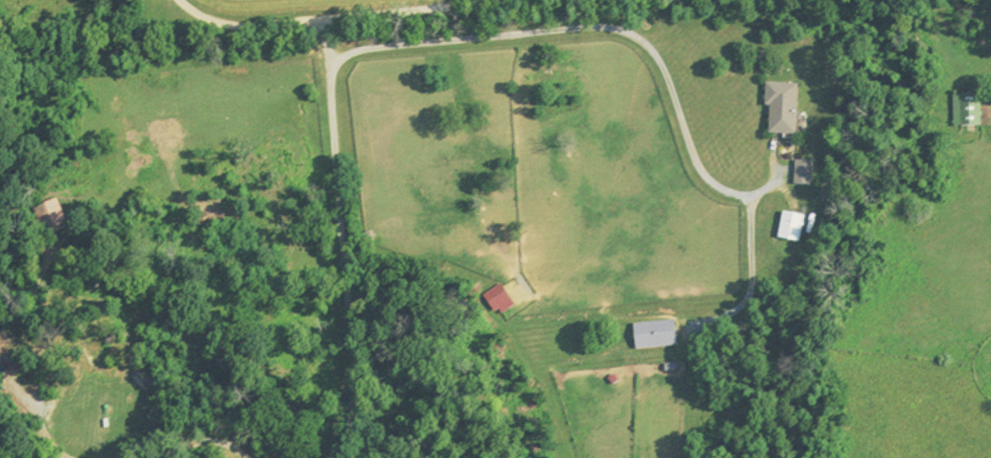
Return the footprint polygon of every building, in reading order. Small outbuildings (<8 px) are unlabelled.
[(772,136),(799,136),(800,85),(768,84),(768,108),(773,108),(772,136)] [(956,95),(956,127),(983,127),(983,95),(956,95)] [(815,186),(815,163),(798,163),(798,186),(815,186)] [(52,239),(70,231),(58,202),(40,209),(52,239)] [(808,217),(786,213),(781,240),(802,245),(808,217)] [(497,316),(515,309),(506,288),(488,296),(497,316)] [(638,351),(679,347),(676,322),(636,326),(638,351)]
